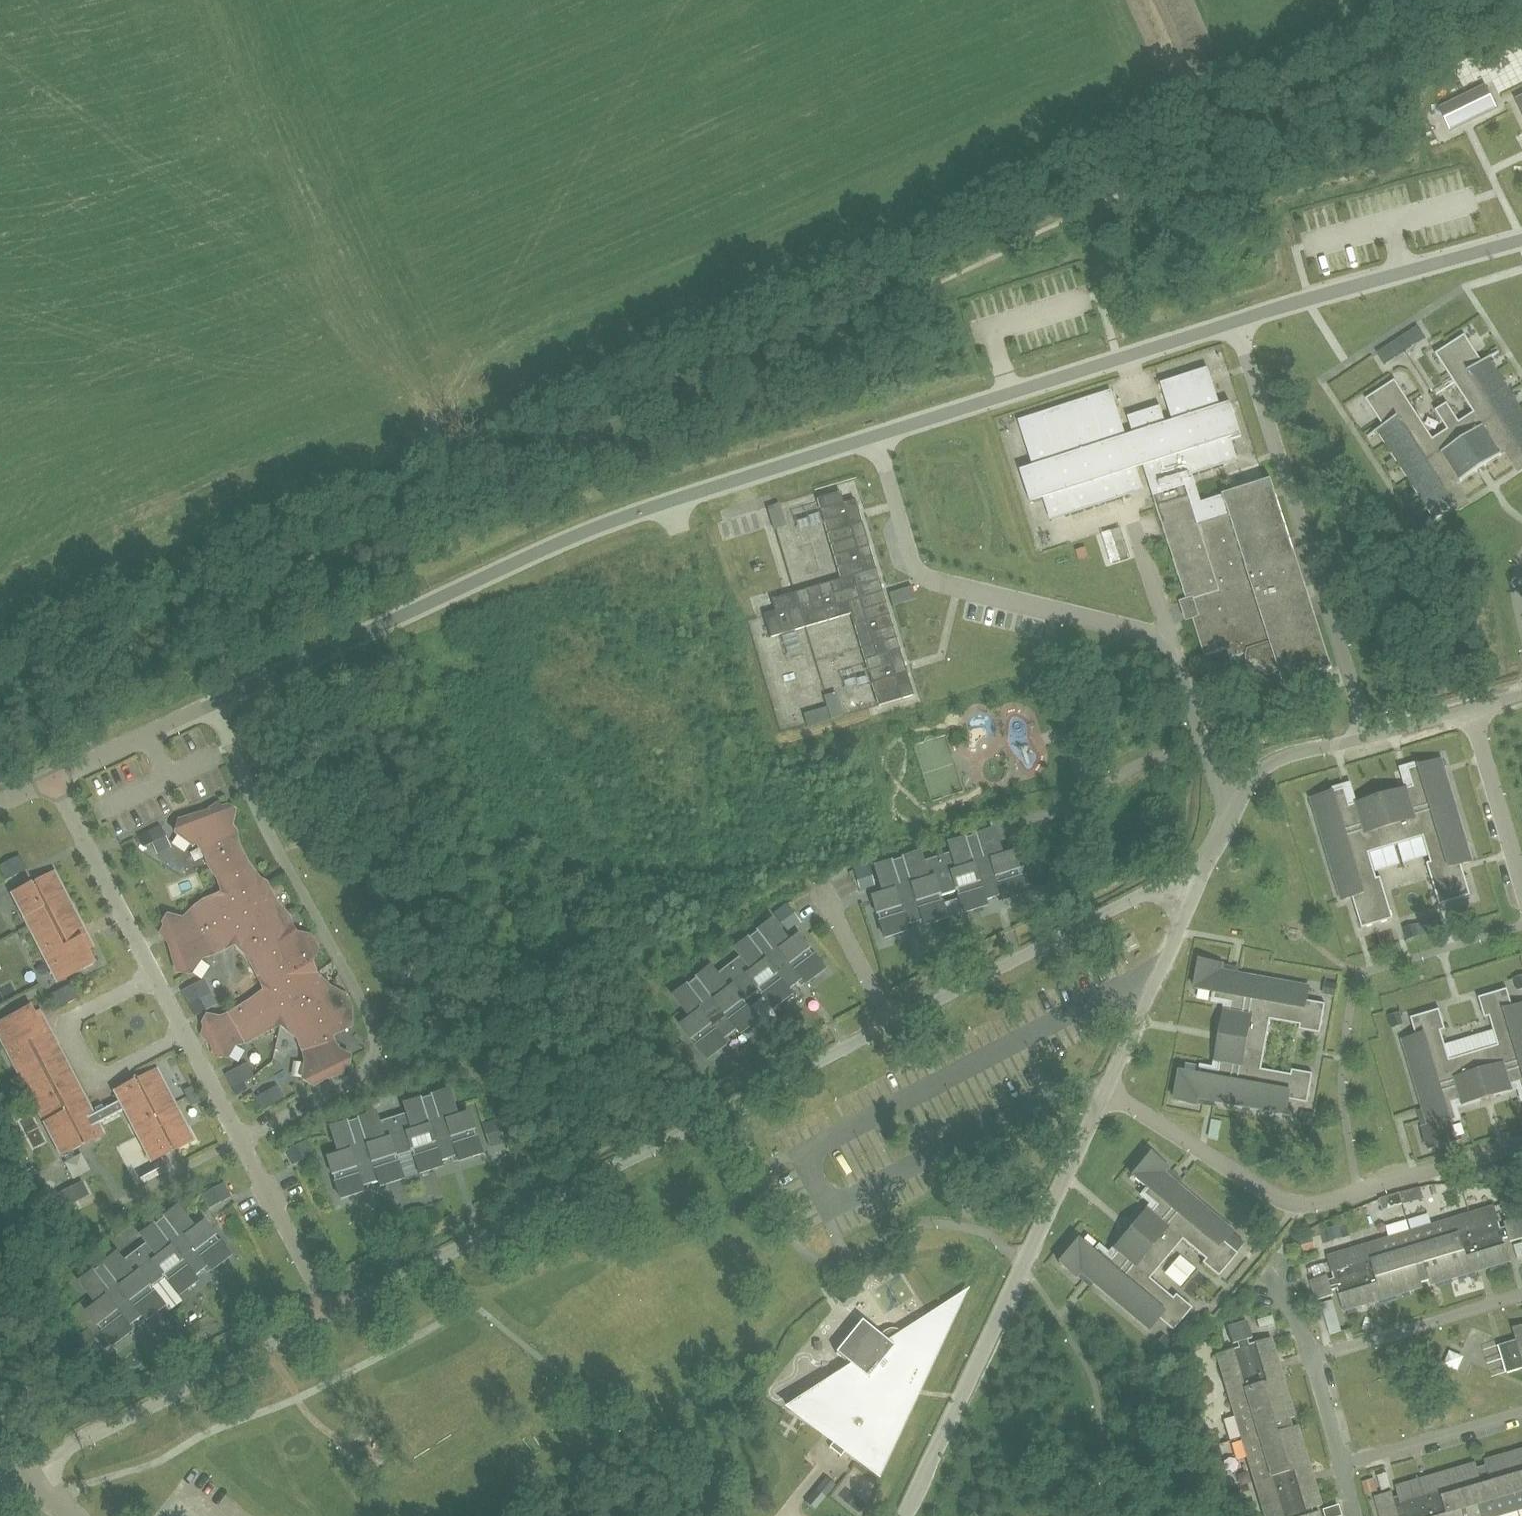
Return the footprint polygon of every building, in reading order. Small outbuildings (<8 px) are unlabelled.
[(1486,85),(1424,114),(1440,146),(1501,114),(1486,85)] [(1426,339),(1418,327),(1378,354),(1385,365),(1426,339)] [(1466,500),(1456,485),(1506,453),(1516,468),(1521,464),(1521,408),(1490,358),(1482,362),(1465,335),(1436,354),(1474,413),(1459,422),(1447,403),(1435,411),(1448,430),(1433,439),(1395,381),(1366,400),(1383,427),(1376,431),(1435,521),(1466,500)] [(1194,372),(1161,383),(1174,421),(1167,424),(1162,408),(1129,418),(1134,434),(1127,436),(1117,404),(1112,389),(1098,395),(1033,415),(1018,420),(1024,434),(1034,466),(1007,474),(1017,507),(1044,498),(1047,507),(1052,523),(1066,516),(1130,496),(1145,492),(1140,477),(1137,468),(1149,465),(1159,494),(1154,496),(1205,656),(1269,635),(1284,684),(1333,668),(1273,480),(1201,503),(1192,476),(1225,466),(1238,463),(1234,447),(1232,438),(1241,435),(1231,403),(1221,406),(1214,382),(1209,368),(1194,372)] [(770,638),(851,614),(878,706),(913,696),(855,500),(843,503),(840,492),(816,499),(840,579),(771,600),(775,611),(763,615),(770,638)] [(782,504),(784,514),(813,507),(810,497),(782,504)] [(782,515),(779,504),(767,507),(771,519),(782,515)] [(1112,565),(1131,559),(1126,544),(1108,551),(1112,565)] [(827,708),(839,704),(835,693),(824,696),(827,708)] [(818,723),(815,710),(803,714),(807,726),(818,723)] [(1334,792),(1313,799),(1343,901),(1356,897),(1359,904),(1355,905),(1362,929),(1393,920),(1381,878),(1377,879),(1369,854),(1423,837),(1431,863),(1427,864),(1440,905),(1471,896),(1464,872),(1460,873),(1458,866),(1471,862),(1441,760),(1420,766),(1420,767),(1409,770),(1413,784),(1412,784),(1413,787),(1357,804),(1350,806),(1349,803),(1345,789),(1334,793),(1334,792)] [(167,916),(162,922),(160,929),(159,936),(162,943),(165,944),(174,975),(189,980),(201,958),(212,955),(235,944),(248,956),(263,987),(249,1003),(224,1016),(220,1019),(206,1016),(203,1023),(206,1032),(210,1033),(212,1038),(210,1043),(215,1057),(227,1058),(235,1045),(246,1043),(259,1035),(280,1025),(298,1040),(304,1054),(305,1063),(302,1080),(313,1086),(331,1075),(331,1070),(337,1069),(340,1069),(349,1065),(350,1057),(338,1051),(332,1043),(330,1037),(350,1027),(351,1009),(347,997),(329,987),(315,974),(311,963),(315,958),(318,950),(315,945),(309,937),(292,929),(287,916),(274,901),(266,884),(259,880),(247,863),(238,844),(235,831),(231,827),(235,812),(228,807),(220,809),(219,813),(213,816),(209,812),(179,821),(175,834),(192,846),(196,844),(205,856),(209,867),(218,880),(222,893),(217,896),(204,901),(194,908),(183,920),(167,916)] [(137,836),(143,849),(151,845),(157,856),(170,849),(161,827),(137,836)] [(919,853),(875,867),(882,889),(885,888),(886,893),(872,897),(885,938),(907,931),(905,926),(923,921),(924,926),(946,919),(939,897),(957,891),(964,913),(986,906),(984,901),(1002,896),(1003,901),(1025,894),(1013,853),(998,858),(997,853),(1000,852),(993,830),(948,844),(951,853),(922,862),(919,853)] [(1027,863),(1030,875),(1045,870),(1041,859),(1027,863)] [(16,875),(9,862),(0,866),(0,871),(5,881),(16,875)] [(852,869),(856,881),(872,876),(868,864),(852,869)] [(78,931),(83,928),(54,873),(36,882),(37,885),(33,887),(31,885),(13,894),(58,982),(94,963),(78,931)] [(773,913),(781,923),(793,913),(786,903),(773,913)] [(1437,919),(1425,922),(1428,934),(1440,931),(1437,919)] [(824,970),(798,936),(786,945),(782,941),(785,939),(771,920),(734,949),(740,957),(716,975),(710,967),(672,996),(686,1014),(689,1012),(692,1016),(680,1025),(706,1059),(724,1045),(721,1041),(736,1030),(739,1034),(758,1020),(744,1002),(758,991),(772,1009),(790,995),(787,991),(802,980),(805,984),(824,970)] [(1415,925),(1419,937),(1428,934),(1425,922),(1415,925)] [(1415,925),(1404,929),(1407,940),(1419,937),(1415,925)] [(1201,1069),(1200,1076),(1181,1072),(1175,1101),(1196,1105),(1198,1097),(1287,1113),(1289,1100),(1308,1104),(1313,1074),(1292,1070),(1292,1075),(1262,1070),(1271,1020),(1301,1026),(1300,1030),(1321,1034),(1326,1005),(1307,1001),(1310,988),(1221,972),(1222,964),(1201,960),(1195,990),(1215,993),(1214,1000),(1231,1003),(1230,1013),(1225,1012),(1216,1062),(1221,1062),(1219,1072),(1201,1069)] [(1514,979),(1517,990),(1521,989),(1521,976),(1514,979)] [(193,1019),(216,1007),(202,982),(181,991),(193,1019)] [(1324,995),(1336,997),(1338,985),(1326,983),(1324,995)] [(70,984),(60,990),(67,1004),(78,998),(70,984)] [(1512,1091),(1510,1086),(1520,1083),(1521,1091),(1521,1005),(1513,1007),(1508,989),(1479,998),(1485,1018),(1490,1017),(1498,1046),(1450,1060),(1441,1031),(1446,1030),(1440,1010),(1411,1018),(1417,1036),(1404,1040),(1430,1127),(1422,1129),(1429,1150),(1457,1141),(1451,1123),(1458,1120),(1453,1103),(1462,1100),(1464,1105),(1512,1091)] [(93,1115),(53,1037),(47,1039),(31,1007),(0,1023),(0,1037),(62,1156),(103,1134),(98,1124),(93,1115)] [(1403,1025),(1400,1013),(1388,1017),(1392,1028),(1403,1025)] [(668,1052),(676,1062),(688,1052),(680,1042),(668,1052)] [(232,1089),(253,1079),(245,1064),(225,1075),(232,1089)] [(115,1092),(120,1101),(124,1110),(151,1162),(170,1153),(169,1150),(173,1148),(175,1150),(193,1141),(157,1070),(115,1092)] [(262,1112),(284,1101),(275,1087),(255,1097),(262,1112)] [(458,1157),(459,1161),(481,1154),(468,1114),(454,1118),(452,1113),(455,1112),(448,1090),(404,1105),(406,1114),(378,1123),(375,1114),(330,1128),(337,1150),(340,1149),(342,1154),(327,1158),(340,1199),(362,1192),(361,1187),(379,1182),(380,1186),(402,1179),(395,1157),(412,1152),(419,1174),(441,1167),(440,1162),(458,1157)] [(98,1124),(124,1110),(120,1101),(93,1115),(98,1124)] [(1312,1126),(1315,1114),(1303,1112),(1301,1124),(1312,1126)] [(497,1120),(482,1124),(486,1136),(501,1131),(497,1120)] [(293,1166),(315,1156),(307,1141),(285,1152),(293,1166)] [(1097,1248),(1093,1253),(1078,1241),(1059,1263),(1075,1277),(1080,1271),(1150,1329),(1158,1319),(1173,1331),(1192,1308),(1175,1295),(1172,1298),(1149,1279),(1182,1240),(1205,1260),(1202,1263),(1218,1277),(1237,1254),(1223,1242),(1231,1232),(1162,1174),(1167,1168),(1151,1154),(1132,1176),(1147,1189),(1142,1194),(1156,1206),(1150,1213),(1146,1210),(1134,1224),(1113,1249),(1117,1252),(1111,1260),(1097,1248)] [(153,1164),(159,1176),(173,1168),(168,1157),(153,1164)] [(28,1166),(14,1173),(23,1189),(37,1182),(28,1166)] [(224,1183),(200,1195),(207,1211),(232,1197),(224,1183)] [(56,1213),(78,1201),(70,1187),(49,1199),(56,1213)] [(1509,1191),(1503,1200),(1514,1207),(1519,1199),(1509,1191)] [(1501,1229),(1494,1206),(1327,1256),(1334,1279),(1329,1281),(1327,1276),(1311,1281),(1317,1300),(1334,1295),(1332,1291),(1337,1290),(1344,1311),(1423,1287),(1422,1283),(1430,1280),(1431,1285),(1511,1261),(1504,1239),(1509,1238),(1511,1242),(1521,1238),(1521,1220),(1521,1217),(1504,1222),(1506,1228),(1501,1229)] [(197,1282),(194,1277),(208,1266),(212,1270),(230,1256),(204,1222),(192,1231),(189,1227),(192,1225),(178,1207),(140,1235),(146,1243),(122,1261),(116,1253),(79,1282),(93,1300),(95,1298),(99,1302),(86,1311),(112,1346),(131,1332),(128,1327),(142,1316),(146,1320),(164,1306),(150,1288),(164,1277),(178,1296),(197,1282)] [(1303,1253),(1313,1250),(1309,1239),(1300,1242),(1303,1253)] [(831,1296),(839,1302),(847,1309),(857,1297),(855,1295),(848,1289),(841,1284),(831,1296)] [(880,1336),(861,1321),(835,1353),(847,1363),(836,1377),(787,1408),(836,1439),(829,1448),(840,1457),(849,1447),(862,1455),(859,1461),(878,1475),(952,1317),(942,1308),(902,1334),(900,1332),(898,1331),(896,1330),(893,1329),(891,1329),(888,1329),(886,1330),(884,1332),(882,1333),(880,1336)] [(1264,1318),(1267,1328),(1274,1326),(1272,1316),(1264,1318)] [(1248,1344),(1247,1340),(1252,1339),(1246,1321),(1227,1327),(1233,1349),(1216,1354),(1264,1515),(1320,1515),(1317,1506),(1321,1505),(1270,1338),(1248,1344)] [(1507,1373),(1521,1368),(1521,1325),(1513,1328),(1516,1340),(1499,1345),(1507,1373)] [(75,1339),(82,1349),(95,1339),(87,1329),(75,1339)] [(1156,1345),(1165,1353),(1173,1344),(1164,1336),(1156,1345)] [(1201,1349),(1197,1337),(1185,1341),(1189,1354),(1201,1349)] [(1208,1451),(1211,1460),(1221,1457),(1219,1448),(1208,1451)] [(1381,1515),(1498,1515),(1521,1509),(1521,1449),(1396,1486),(1397,1490),(1375,1496),(1381,1515)] [(1366,1492),(1378,1488),(1376,1479),(1363,1482),(1366,1492)] [(1341,1515),(1338,1506),(1322,1511),(1324,1515),(1340,1515),(1341,1515)]
